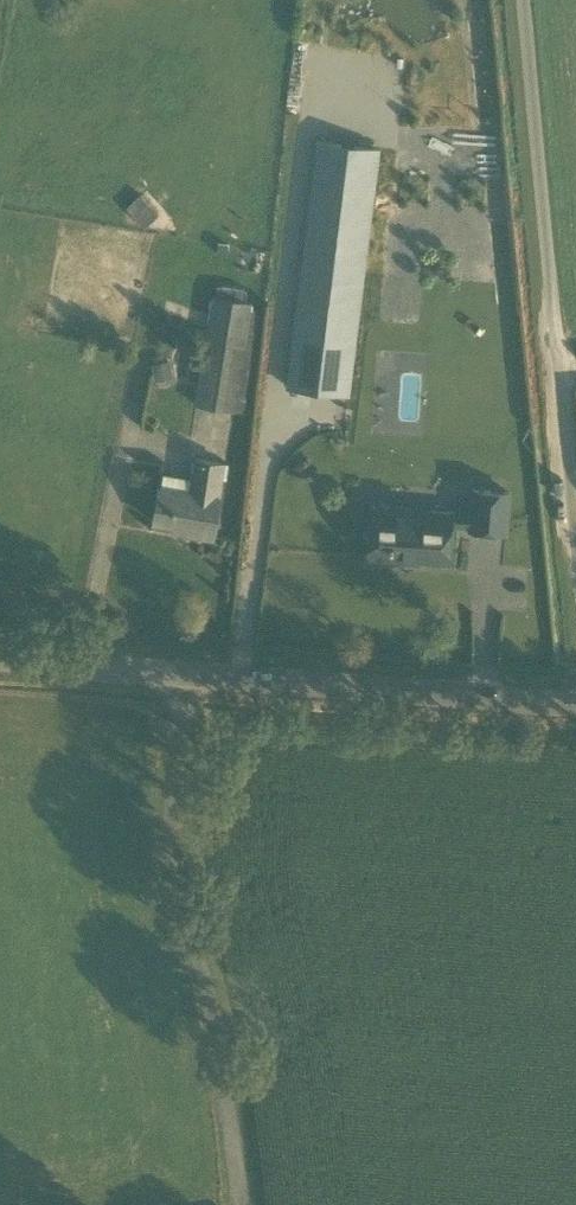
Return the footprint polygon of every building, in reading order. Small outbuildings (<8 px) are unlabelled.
[(312,389),(327,391),(326,400),(345,402),(346,394),(347,394),(377,148),(318,141),(288,386),(294,387),(312,389)] [(158,215),(140,195),(127,207),(145,227),(158,215)] [(215,285),(208,330),(196,404),(233,411),(234,408),(244,410),(246,395),(244,395),(260,309),(250,307),(252,301),(246,300),(247,290),(215,285)] [(159,486),(153,521),(182,526),(181,531),(213,537),(220,497),(217,496),(223,462),(197,458),(191,491),(159,486)] [(371,506),(371,508),(355,507),(354,532),(369,533),(367,555),(449,560),(451,524),(470,525),(470,529),(506,532),(508,491),(473,489),(471,512),(371,506)]
